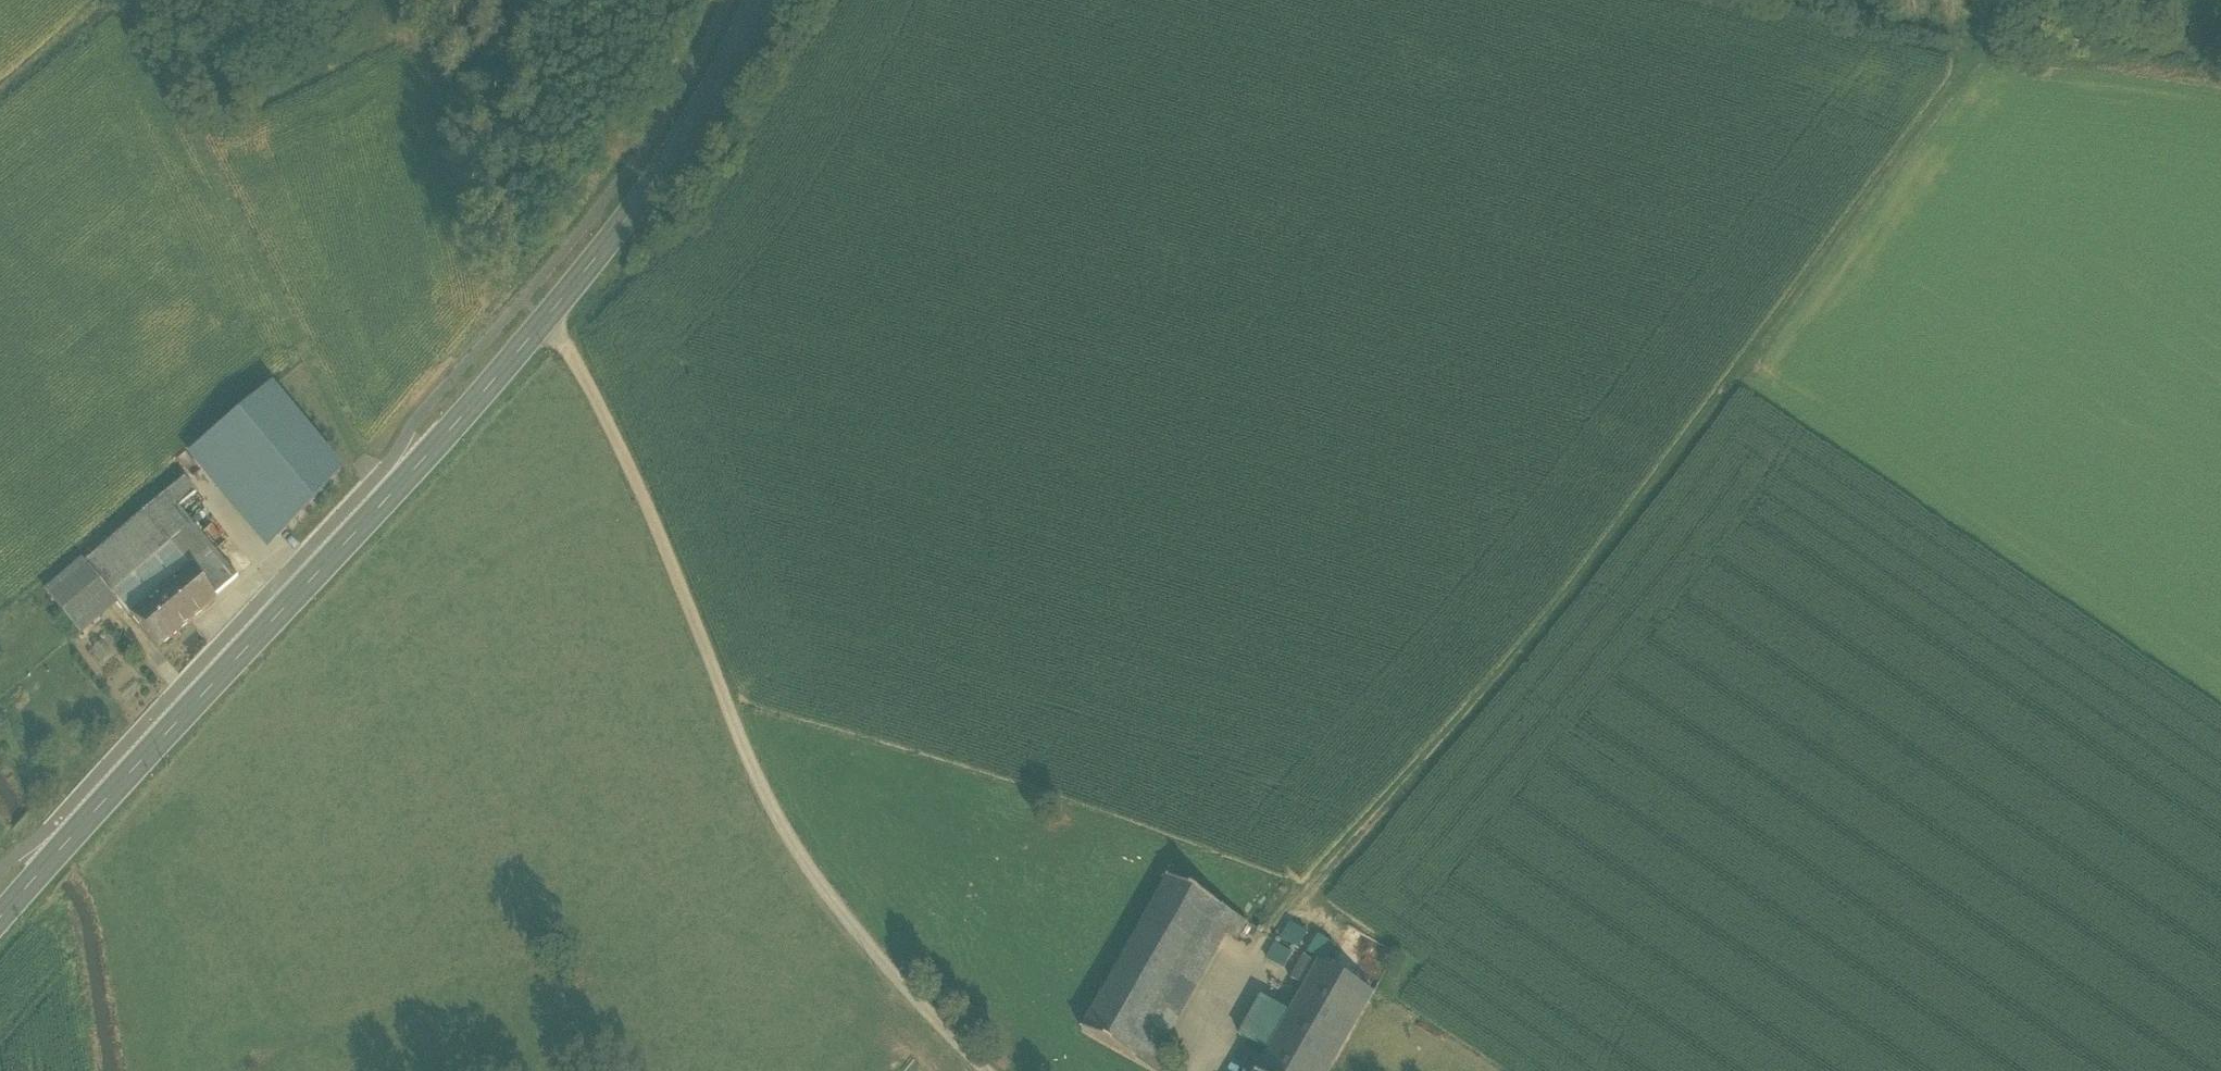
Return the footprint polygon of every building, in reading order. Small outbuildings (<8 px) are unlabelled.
[(265,551),(340,473),(272,389),(189,458),(265,551)] [(182,481),(47,594),(79,633),(116,602),(130,616),(158,650),(215,602),(212,597),(252,563),(182,481)] [(1090,1038),(1147,1070),(1172,1070),(1252,935),(1325,978),(1297,1026),(1271,1010),(1251,1045),(1278,1061),(1272,1070),(1357,1070),(1396,1004),(1183,880),(1090,1038)]
